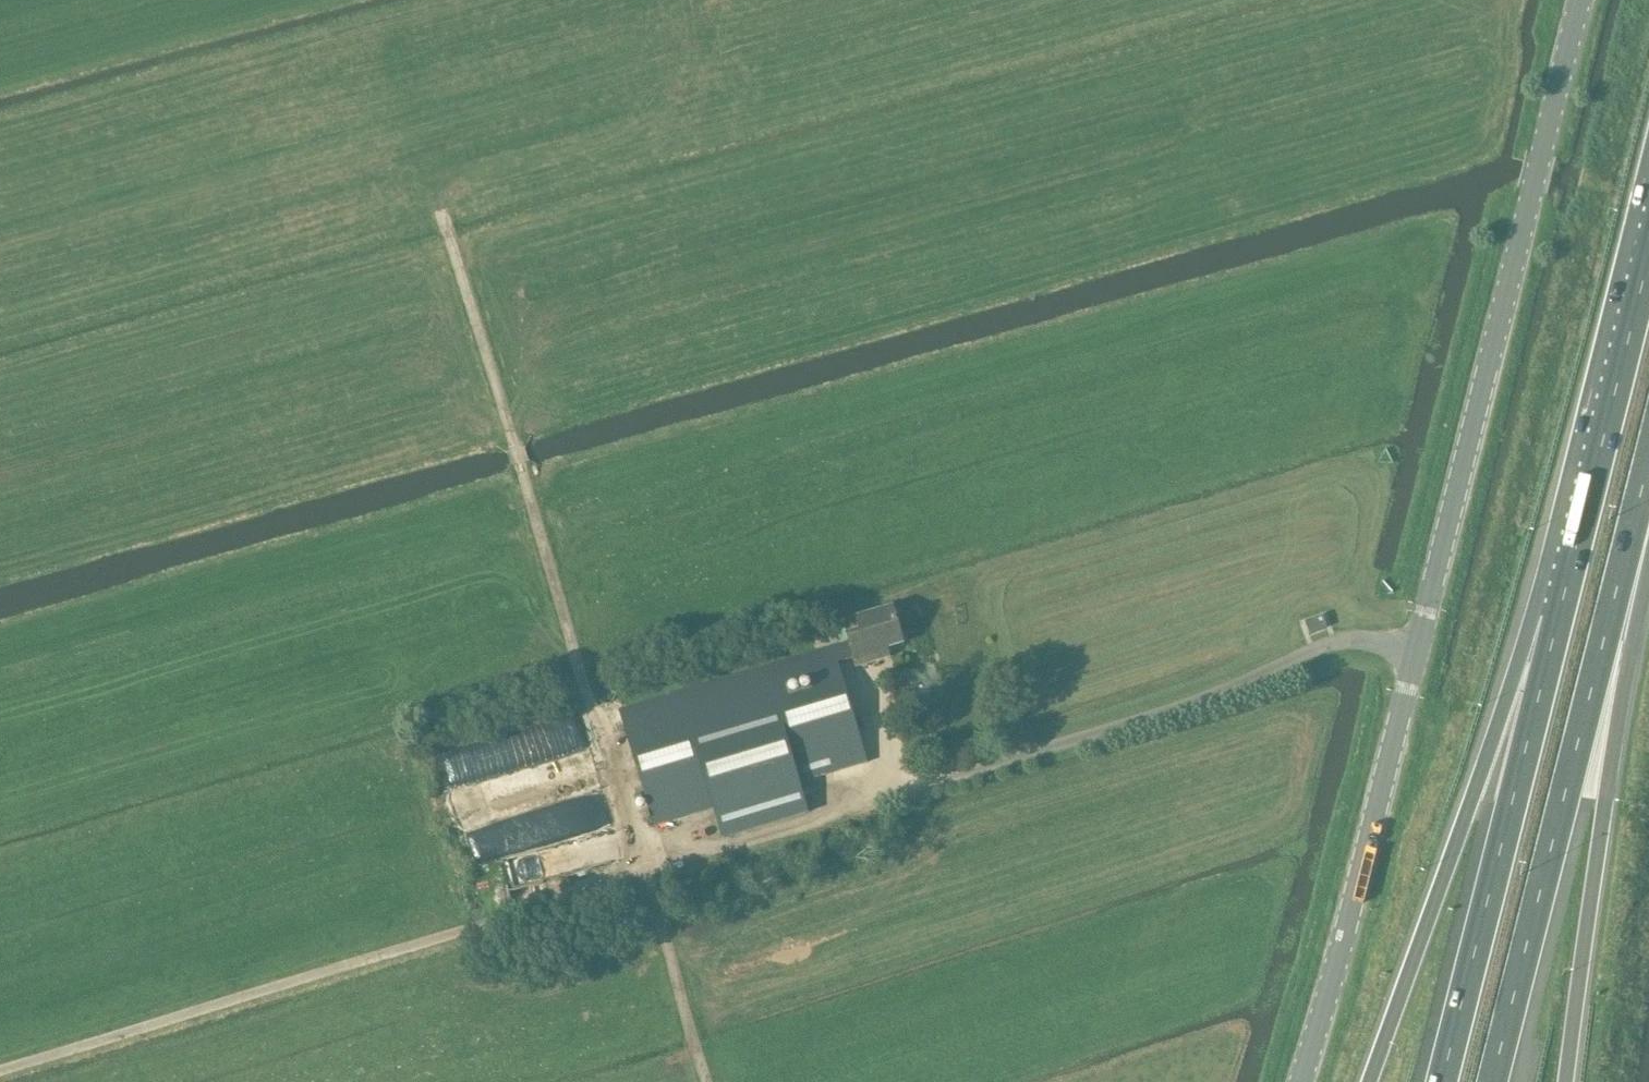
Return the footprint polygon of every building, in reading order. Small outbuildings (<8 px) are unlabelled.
[(844,644),(620,711),(654,827),(714,810),(722,838),(803,815),(794,785),(867,763),(837,663),(849,659),(852,669),(890,658),(887,648),(901,644),(891,609),(838,623),(844,644)] [(1309,633),(1326,628),(1322,616),(1305,622),(1309,633)] [(453,788),(482,777),(470,746),(441,757),(453,788)]
